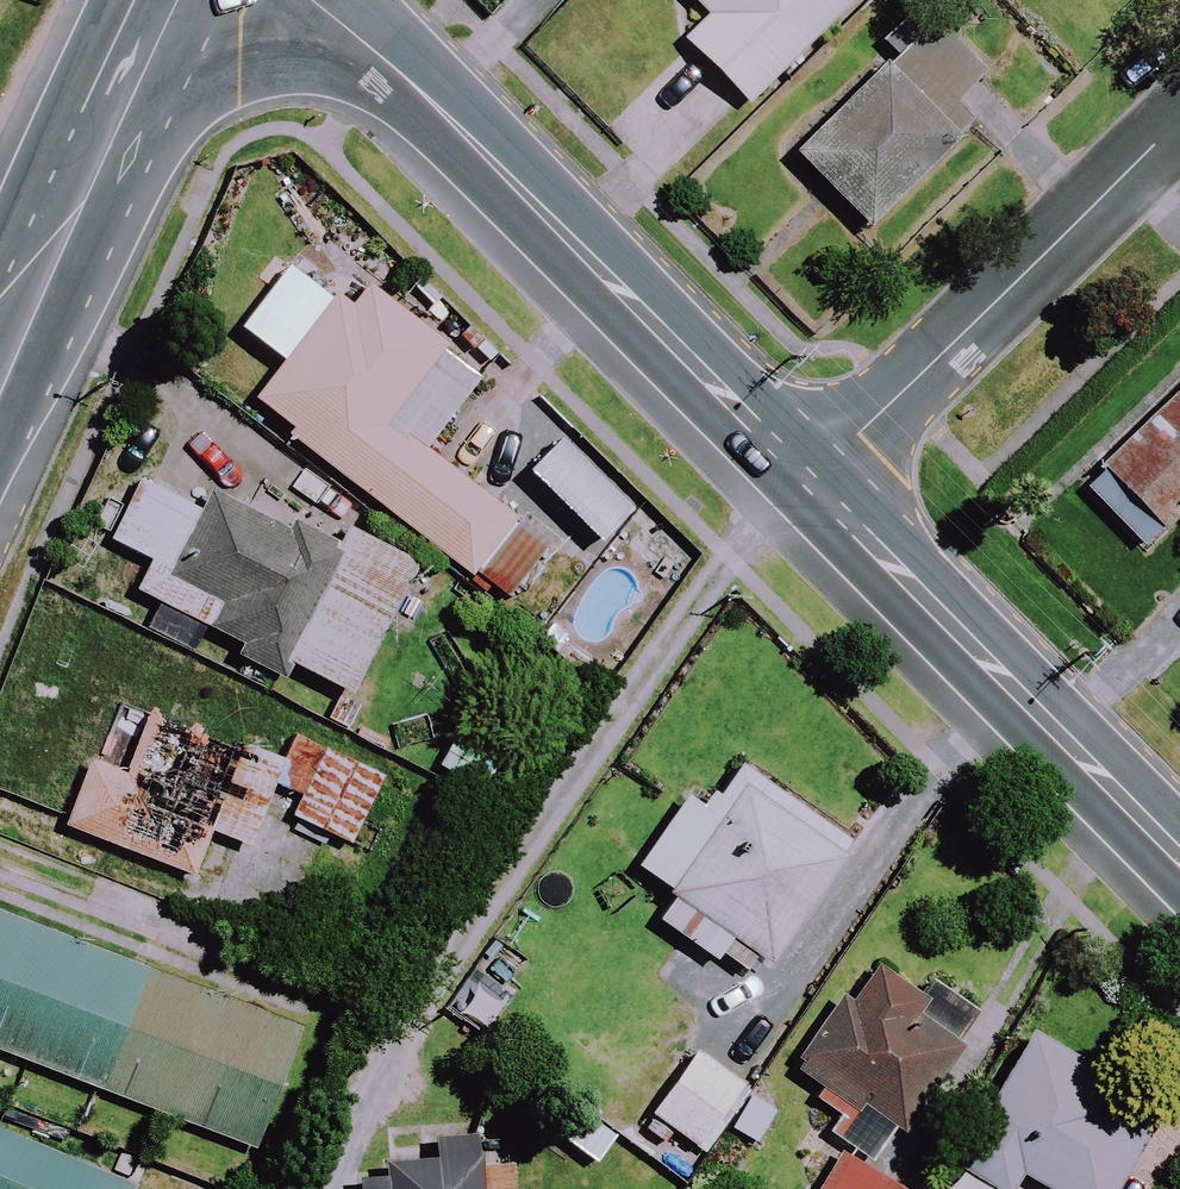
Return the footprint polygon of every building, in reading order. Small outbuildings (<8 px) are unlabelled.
[(708,17),(682,43),(744,105),(850,0),(692,0),(708,17)] [(980,80),(927,26),(792,158),(862,229),(960,133),(943,116),(980,80)] [(344,318),(309,292),(264,350),(284,366),(252,406),(469,575),(512,520),(426,453),(482,382),(442,351),(365,291),(344,318)] [(1084,487),(1143,548),(1179,511),(1179,395),(1084,487)] [(646,507),(605,469),(583,492),(624,530),(646,507)] [(196,508),(179,499),(133,592),(243,647),(238,658),(279,678),(285,664),(349,695),(413,565),(345,531),(335,550),(335,552),(206,489),(196,508)] [(301,800),(292,822),(354,847),(382,777),(320,752),(290,740),(281,761),(128,703),(104,768),(89,762),(64,828),(191,876),(208,831),(248,847),(270,788),(275,790),(301,800)] [(848,848),(741,771),(710,815),(687,798),(636,869),(675,896),(657,921),(749,987),(848,848)] [(0,915),(0,1053),(250,1150),(296,1030),(0,915)] [(968,1032),(872,971),(843,1016),(822,1003),(782,1066),(899,1140),(968,1032)] [(1028,1035),(955,1170),(989,1188),(1009,1188),(1016,1176),(1040,1188),(1111,1188),(1145,1125),(1072,1086),(1083,1065),(1028,1035)] [(725,1124),(747,1092),(693,1054),(650,1114),(704,1152),(725,1124)] [(0,1136),(0,1188),(128,1188),(129,1186),(0,1136)] [(506,1138),(426,1140),(427,1178),(355,1180),(355,1188),(508,1188),(506,1138)] [(836,1157),(818,1188),(893,1188),(836,1157)]
